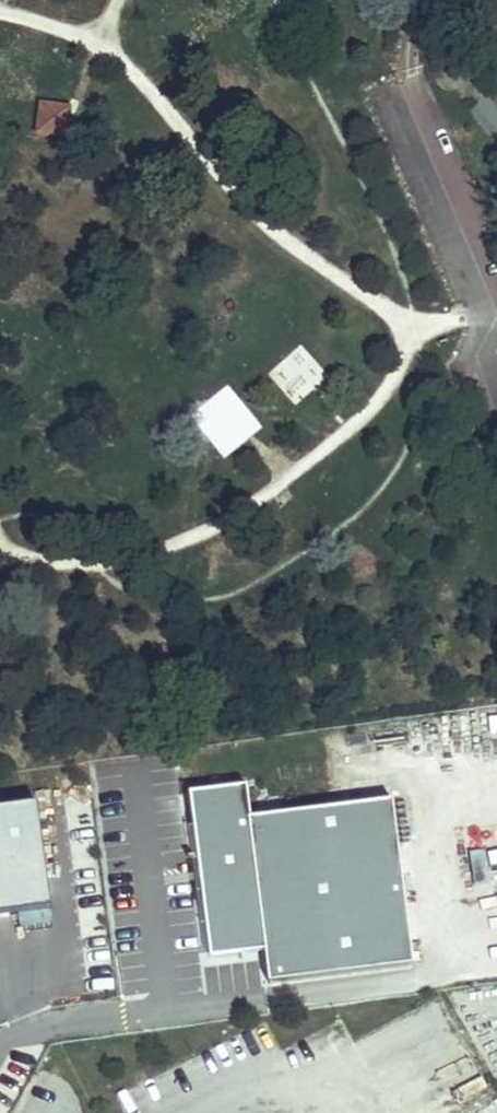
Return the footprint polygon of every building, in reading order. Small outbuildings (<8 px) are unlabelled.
[(69,137),(72,107),(40,104),(37,134),(69,137)] [(247,786),(189,793),(210,957),(265,951),(269,984),(414,965),(393,801),(251,819),(247,786)] [(52,908),(42,805),(0,809),(0,913),(52,908)]
